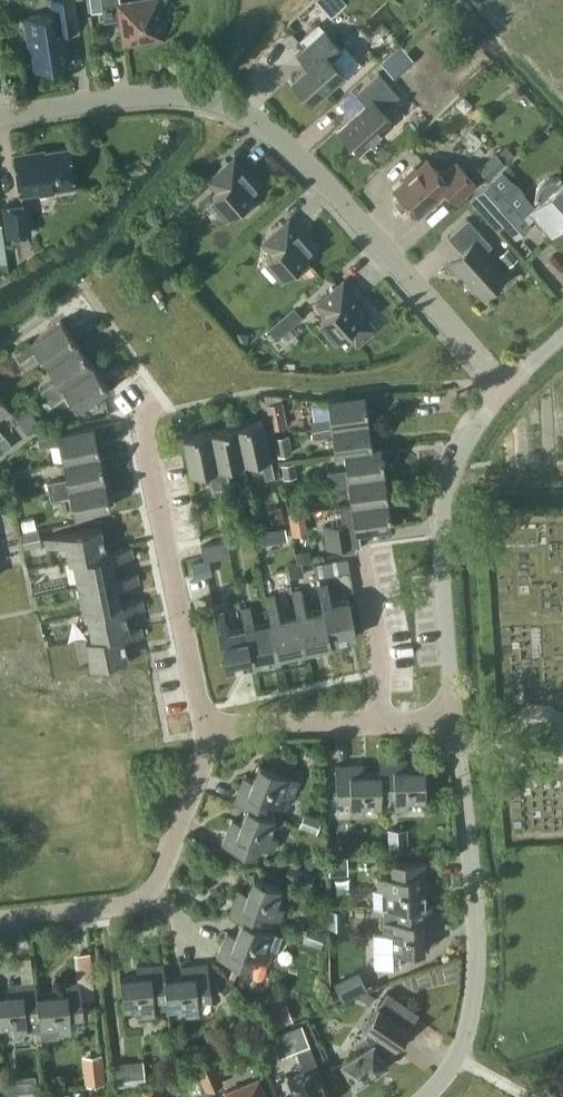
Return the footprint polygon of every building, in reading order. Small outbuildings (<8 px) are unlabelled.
[(74,0),(51,0),(53,12),(24,17),(29,48),(32,48),(35,68),(42,67),(47,70),(56,69),(59,64),(68,63),(63,29),(78,27),(74,0)] [(91,10),(103,8),(104,19),(121,16),(124,40),(162,35),(161,23),(164,22),(162,8),(158,9),(157,0),(135,0),(114,3),(114,0),(90,0),(91,10)] [(333,12),(348,0),(323,0),(333,12)] [(378,11),(363,24),(374,37),(389,23),(378,11)] [(311,99),(343,70),(346,74),(361,62),(344,42),(340,46),(324,29),(298,53),(307,63),(291,77),(311,99)] [(413,57),(401,44),(380,62),(392,75),(413,57)] [(400,95),(378,71),(355,92),(366,104),(339,129),(359,151),(393,121),(383,110),(400,95)] [(69,150),(68,147),(36,152),(35,150),(14,154),(20,193),(74,185),(71,165),(74,161),(72,153),(69,150)] [(505,162),(495,151),(478,166),(488,178),(505,162)] [(234,155),(227,160),(207,179),(217,189),(212,193),(229,213),(235,207),(242,214),(255,202),(249,195),(260,185),(234,155)] [(442,175),(428,159),(395,188),(417,214),(444,189),(455,201),(476,183),(457,161),(442,175)] [(469,197),(497,228),(503,223),(514,236),(529,222),(528,220),(533,215),(550,234),(560,225),(562,228),(562,178),(559,174),(557,176),(554,176),(550,176),(547,177),(544,178),(542,180),(540,182),(538,185),(536,188),(536,191),(535,194),(535,196),(534,198),(537,202),(529,210),(523,215),(505,195),(490,178),(469,197)] [(201,190),(193,180),(171,199),(180,209),(201,190)] [(31,232),(26,200),(1,204),(6,235),(31,232)] [(289,216),(282,222),(262,240),(271,251),(266,255),(283,274),(290,268),(296,275),(310,263),(304,256),(315,246),(289,216)] [(492,244),(468,217),(448,235),(461,250),(448,262),(459,274),(461,272),(482,296),(507,273),(486,249),(492,244)] [(343,278),(337,283),(316,301),(326,312),(321,316),(338,335),(335,338),(346,352),(356,343),(358,345),(378,327),(364,312),(369,307),(352,288),(343,278)] [(301,315),(292,305),(267,327),(276,337),(301,315)] [(46,363),(77,342),(61,320),(15,352),(20,360),(36,349),(46,363)] [(92,364),(77,342),(46,363),(57,378),(41,389),(46,396),(92,364)] [(108,386),(92,364),(46,396),(51,404),(67,392),(78,407),(108,386)] [(310,419),(312,428),(368,420),(364,393),(328,398),(330,416),(310,419)] [(10,409),(0,395),(0,416),(10,409)] [(286,423),(282,400),(266,403),(270,426),(286,423)] [(42,425),(29,407),(16,417),(28,432),(31,430),(42,425)] [(236,425),(243,461),(261,458),(265,477),(274,475),(263,419),(236,425)] [(372,447),(371,446),(368,420),(312,428),(313,436),(332,434),(335,452),(343,451),(343,450),(372,447)] [(63,460),(99,452),(93,425),(38,437),(40,446),(59,442),(63,460)] [(236,425),(210,430),(221,486),(230,484),(226,465),(243,461),(236,425)] [(221,486),(210,430),(183,436),(191,472),(209,468),(213,488),(221,486)] [(292,452),(288,433),(273,436),(278,455),(292,452)] [(380,445),(371,446),(372,447),(343,450),(343,451),(346,468),(326,471),(328,479),(384,472),(380,445)] [(47,481),(49,490),(104,478),(99,452),(63,460),(66,477),(47,481)] [(297,475),(294,461),(281,464),(284,478),(297,475)] [(351,503),(387,498),(384,472),(328,479),(329,488),(348,486),(351,503)] [(110,505),(104,478),(49,490),(51,498),(70,494),(74,512),(110,505)] [(342,522),(324,524),(327,548),(342,546),(343,552),(356,550),(355,545),(361,545),(359,530),(391,525),(387,498),(351,503),(339,505),(342,522)] [(293,512),(297,533),(311,530),(307,509),(293,512)] [(66,543),(69,559),(106,551),(101,525),(44,537),(46,547),(66,543)] [(41,544),(39,529),(21,532),(24,547),(41,544)] [(272,529),(259,532),(261,544),(274,541),(272,529)] [(78,585),(115,577),(111,560),(133,555),(131,546),(106,551),(69,559),(69,560),(73,559),(78,585)] [(212,574),(209,559),(191,562),(194,577),(212,574)] [(78,585),(84,611),(120,603),(117,587),(138,582),(136,572),(115,577),(78,585)] [(317,585),(322,608),(323,608),(330,640),(356,635),(349,598),(331,602),(327,583),(317,585)] [(323,608),(322,608),(306,611),(301,588),(291,590),(296,613),(297,613),(304,649),(331,644),(330,640),(323,608)] [(265,596),(270,621),(271,621),(278,655),(279,655),(304,649),(297,613),(296,613),(279,617),(275,594),(265,596)] [(86,611),(92,637),(129,628),(127,619),(126,619),(124,612),(144,608),(142,598),(120,603),(84,611),(84,612),(86,611)] [(240,608),(244,627),(245,626),(252,663),(261,661),(261,660),(269,659),(269,660),(279,657),(279,655),(278,655),(271,621),(270,621),(254,625),(250,606),(240,608)] [(243,665),(252,663),(245,626),(244,627),(228,630),(224,611),(214,613),(226,668),(235,666),(235,665),(243,664),(243,665)] [(129,628),(92,637),(85,638),(91,665),(127,657),(125,648),(124,648),(122,640),(143,635),(141,626),(129,628)] [(379,758),(380,772),(381,793),(394,793),(394,807),(408,807),(408,798),(425,797),(424,766),(408,767),(407,758),(379,758)] [(247,806),(267,813),(271,801),(285,806),(290,793),(292,794),(298,777),(287,773),(259,762),(253,778),(244,775),(234,801),(247,806)] [(381,793),(380,772),(364,772),(363,763),(336,763),(337,799),(350,798),(350,813),(364,812),(363,803),(381,803),(381,793)] [(276,816),(267,813),(247,806),(241,821),(232,817),(222,843),(255,856),(260,844),(273,849),(278,836),(270,833),(276,816)] [(322,818),(304,811),(299,825),(316,832),(322,818)] [(403,846),(403,827),(387,828),(388,847),(403,846)] [(348,872),(347,856),(328,857),(329,873),(348,872)] [(397,906),(418,904),(418,888),(428,888),(427,860),(392,861),(392,874),(378,875),(378,888),(373,888),(374,906),(397,906)] [(311,872),(289,863),(284,875),(306,884),(311,872)] [(229,914),(242,919),(262,925),(266,914),(280,919),(285,906),(276,903),(283,886),(253,875),(247,891),(239,888),(229,914)] [(432,904),(418,904),(397,906),(397,918),(383,919),(383,932),(374,933),(375,966),(400,965),(399,950),(424,949),(423,932),(432,932),(432,904)] [(345,926),(344,908),(328,909),(329,927),(345,926)] [(262,925),(242,919),(236,934),(227,930),(217,956),(250,969),(255,956),(268,961),(273,949),(276,950),(283,933),(262,925)] [(327,931),(307,924),(302,940),(322,947),(327,931)] [(166,997),(165,976),(163,962),(136,965),(137,974),(120,976),(123,1007),(141,1006),(142,1014),(155,1013),(155,1010),(167,1009),(167,1007),(166,997)] [(166,997),(167,1007),(185,1005),(185,1014),(199,1013),(198,999),(211,997),(208,962),(180,965),(181,974),(165,976),(166,997)] [(360,969),(333,981),(337,992),(341,999),(361,990),(367,987),(360,969)] [(37,993),(39,1026),(40,1038),(58,1036),(58,1032),(72,1030),(70,1016),(84,1015),(82,996),(94,995),(92,978),(52,982),(53,992),(37,993)] [(0,993),(0,1024),(13,1023),(14,1032),(27,1030),(27,1027),(39,1026),(37,993),(36,980),(8,983),(9,992),(0,993)] [(291,1020),(286,1004),(266,1010),(271,1027),(291,1020)] [(364,1025),(368,1027),(364,1033),(371,1043),(342,1062),(355,1083),(387,1063),(381,1054),(394,1045),(395,1046),(409,1025),(378,1004),(364,1025)] [(301,1025),(272,1037),(279,1053),(296,1047),(305,1069),(288,1076),(295,1093),(296,1093),(297,1096),(328,1096),(322,1081),(324,1080),(308,1041),(301,1025)] [(104,1081),(101,1053),(82,1055),(84,1083),(104,1081)] [(223,1081),(211,1057),(193,1066),(205,1091),(223,1081)] [(144,1085),(142,1059),(111,1062),(113,1088),(144,1085)] [(36,1074),(16,1076),(17,1083),(2,1084),(3,1096),(12,1096),(38,1095),(36,1074)] [(258,1076),(225,1090),(227,1096),(266,1096),(258,1076)] [(157,1083),(138,1091),(140,1096),(163,1096),(157,1083)]
